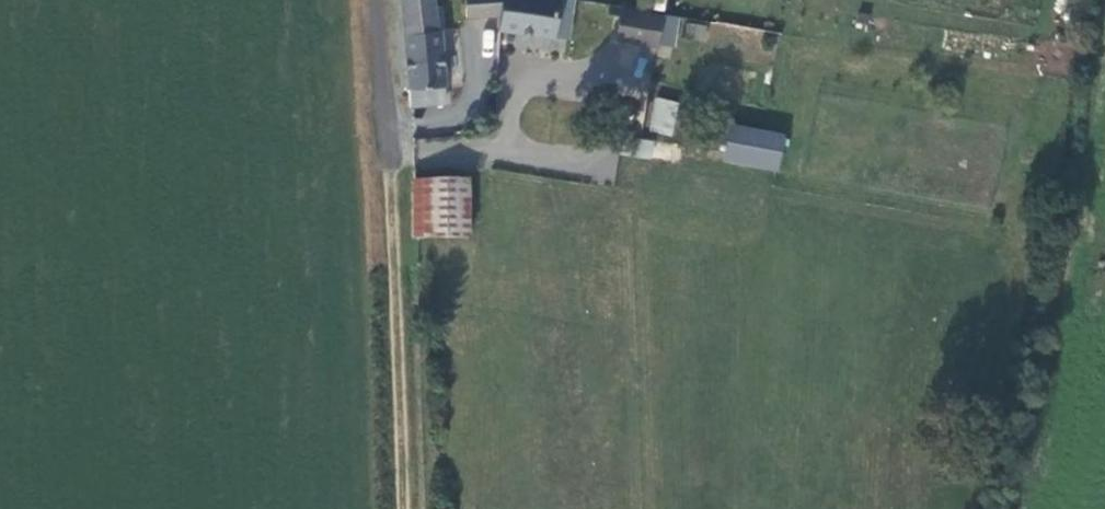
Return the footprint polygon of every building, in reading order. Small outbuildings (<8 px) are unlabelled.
[(409,97),(449,94),(443,27),(440,28),(437,0),(402,0),(409,97)] [(469,14),(505,15),(504,0),(468,0),(469,14)] [(558,0),(504,0),(505,15),(506,27),(557,31),(558,0)] [(574,0),(558,0),(557,31),(573,31),(574,0)] [(659,31),(662,5),(644,3),(621,0),(617,31),(658,37),(659,31)] [(659,31),(676,34),(680,7),(662,5),(659,31)] [(656,93),(653,111),(675,115),(678,97),(667,95),(656,93)] [(672,137),(675,115),(653,111),(650,133),(672,137)] [(734,117),(726,149),(779,162),(787,130),(734,117)] [(623,147),(637,149),(640,132),(626,130),(623,147)] [(672,137),(650,133),(640,132),(637,149),(673,155),(676,138),(672,137)] [(471,233),(468,178),(415,179),(417,234),(471,233)]
